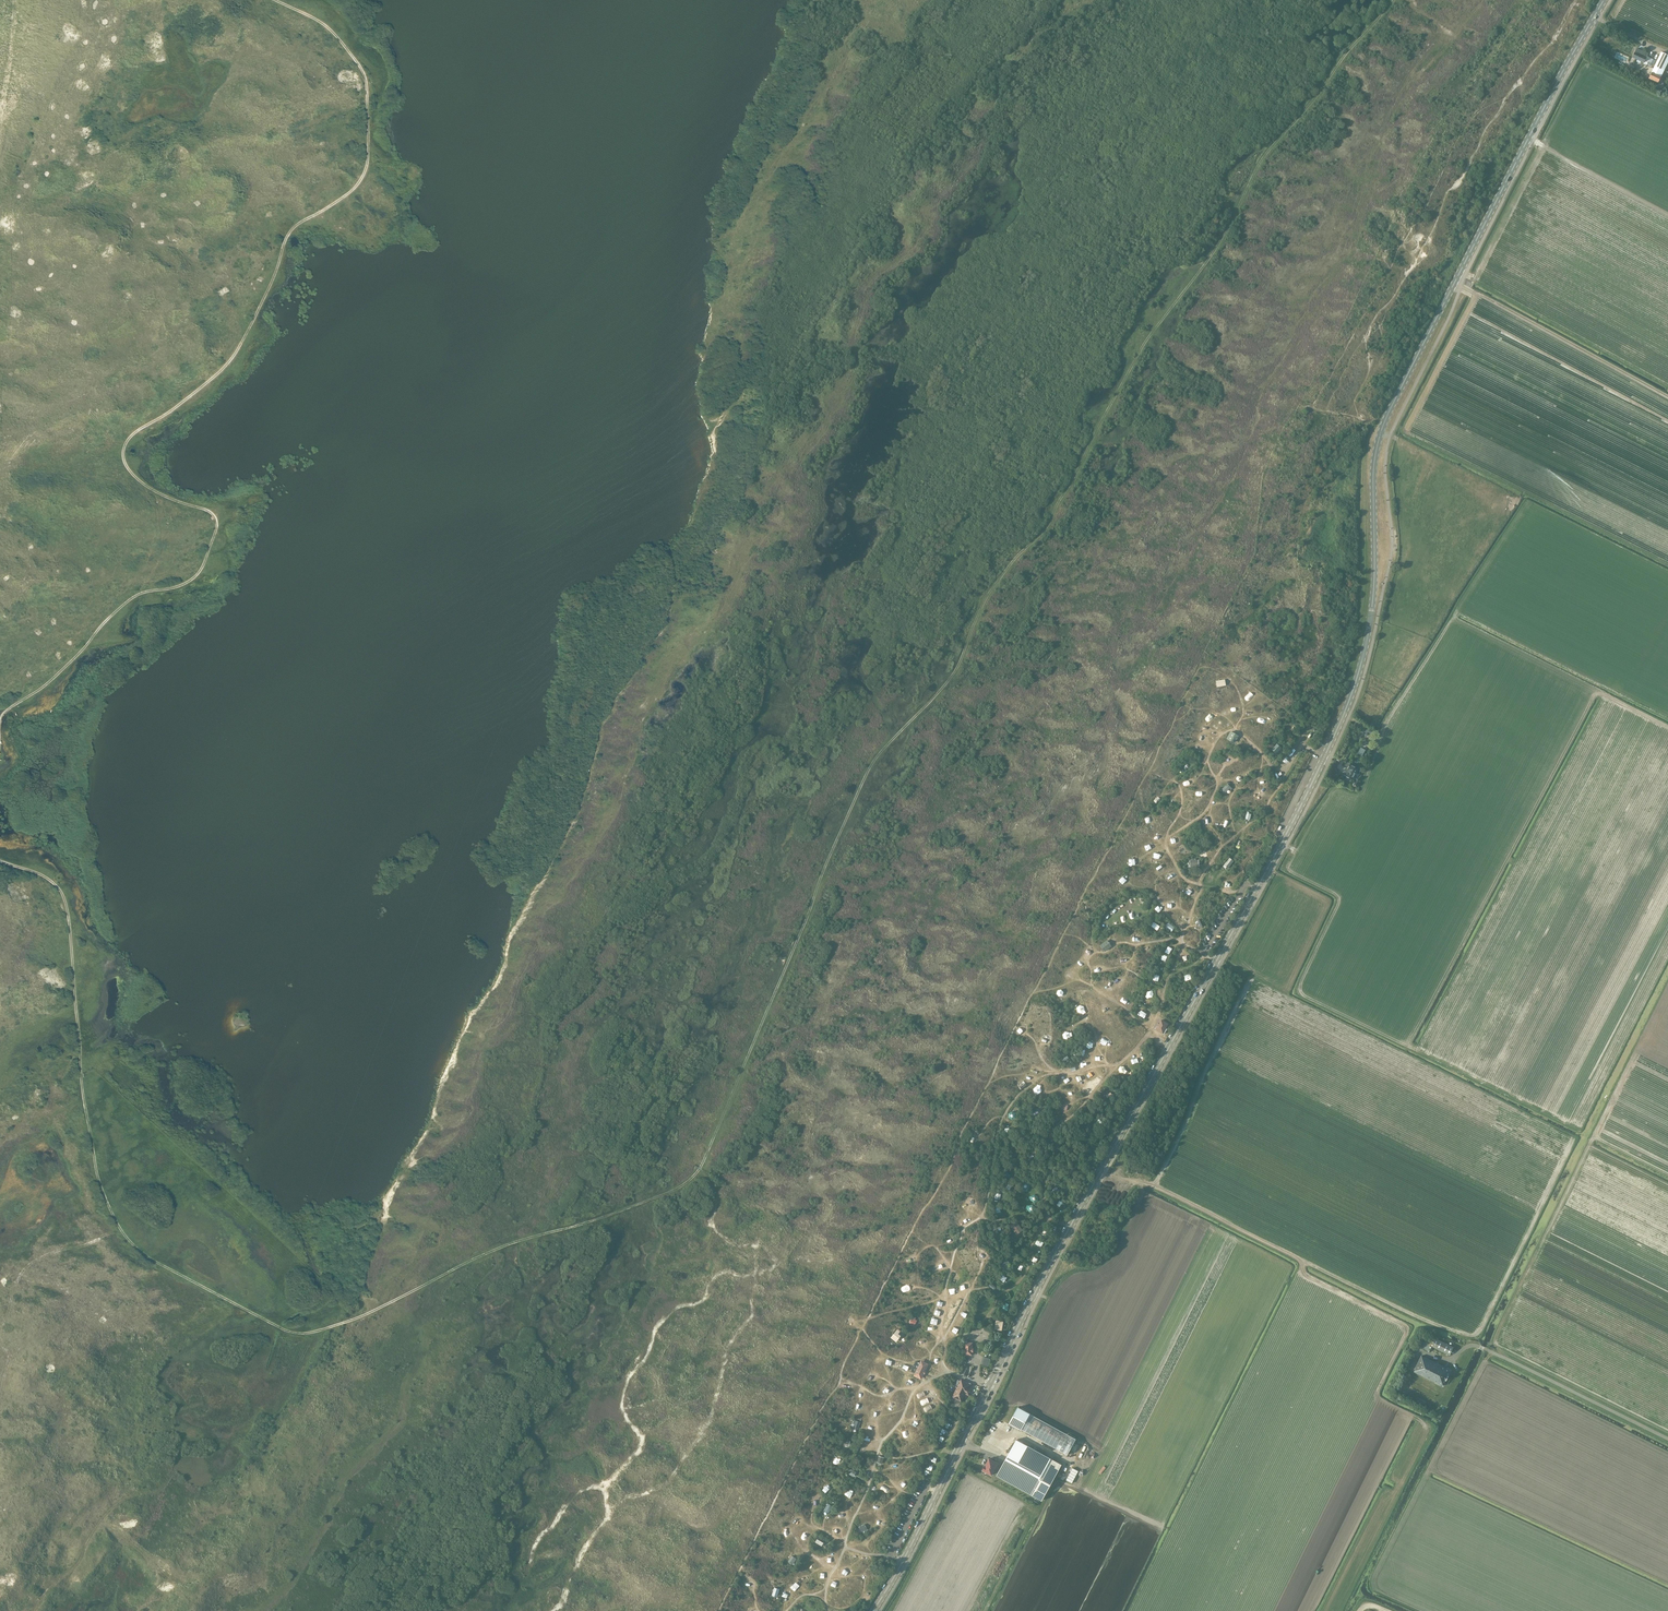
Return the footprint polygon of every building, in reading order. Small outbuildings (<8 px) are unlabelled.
[(1650,58),(1646,57),(1648,54),(1646,53),(1636,48),(1632,58),(1643,63),(1644,61),(1648,63),(1650,58)] [(1661,52),(1651,72),(1648,79),(1657,83),(1667,61),(1667,56),(1661,52)] [(1231,732),(1227,739),(1233,743),(1238,735),(1231,732)] [(1276,754),(1281,748),(1277,744),(1271,750),(1276,754)] [(1346,775),(1345,776),(1346,776),(1345,778),(1350,780),(1351,779),(1352,780),(1356,773),(1358,768),(1350,764),(1347,769),(1349,770),(1347,773),(1346,775)] [(1225,792),(1230,787),(1227,784),(1222,789),(1225,792)] [(1171,932),(1174,927),(1168,922),(1164,927),(1171,932)] [(1161,1020),(1156,1029),(1162,1033),(1168,1024),(1161,1020)] [(1018,1234),(1022,1230),(1017,1222),(1010,1227),(1014,1232),(1016,1231),(1018,1234)] [(1005,1259),(1000,1266),(1006,1269),(1007,1268),(1006,1267),(1009,1262),(1005,1259)] [(996,1320),(994,1329),(1001,1331),(1003,1321),(996,1320)] [(895,1332),(892,1336),(897,1341),(901,1336),(895,1332)] [(1435,1338),(1431,1346),(1449,1355),(1453,1347),(1435,1338)] [(1448,1376),(1447,1376),(1450,1370),(1421,1356),(1416,1368),(1414,1372),(1442,1386),(1445,1380),(1448,1376)] [(919,1378),(921,1376),(922,1376),(927,1367),(925,1366),(926,1364),(922,1362),(921,1364),(920,1363),(915,1373),(916,1374),(915,1376),(919,1378)] [(957,1386),(952,1397),(961,1401),(964,1393),(968,1395),(970,1390),(970,1388),(968,1388),(970,1384),(961,1380),(960,1381),(957,1380),(955,1385),(957,1386)] [(1009,1423),(1021,1429),(1029,1414),(1017,1407),(1009,1423)] [(1029,1414),(1021,1429),(1067,1455),(1075,1439),(1029,1414)] [(1016,1440),(997,1475),(1030,1494),(1047,1463),(1050,1459),(1016,1440)] [(998,1463),(989,1459),(985,1465),(982,1470),(991,1475),(998,1463)] [(1042,1500),(1059,1469),(1047,1463),(1030,1494),(1042,1500)] [(827,1504),(823,1510),(828,1513),(831,1507),(827,1504)] [(817,1545),(818,1544),(822,1546),(825,1542),(818,1537),(814,1543),(817,1545)] [(791,1556),(787,1562),(792,1565),(796,1559),(791,1556)]
